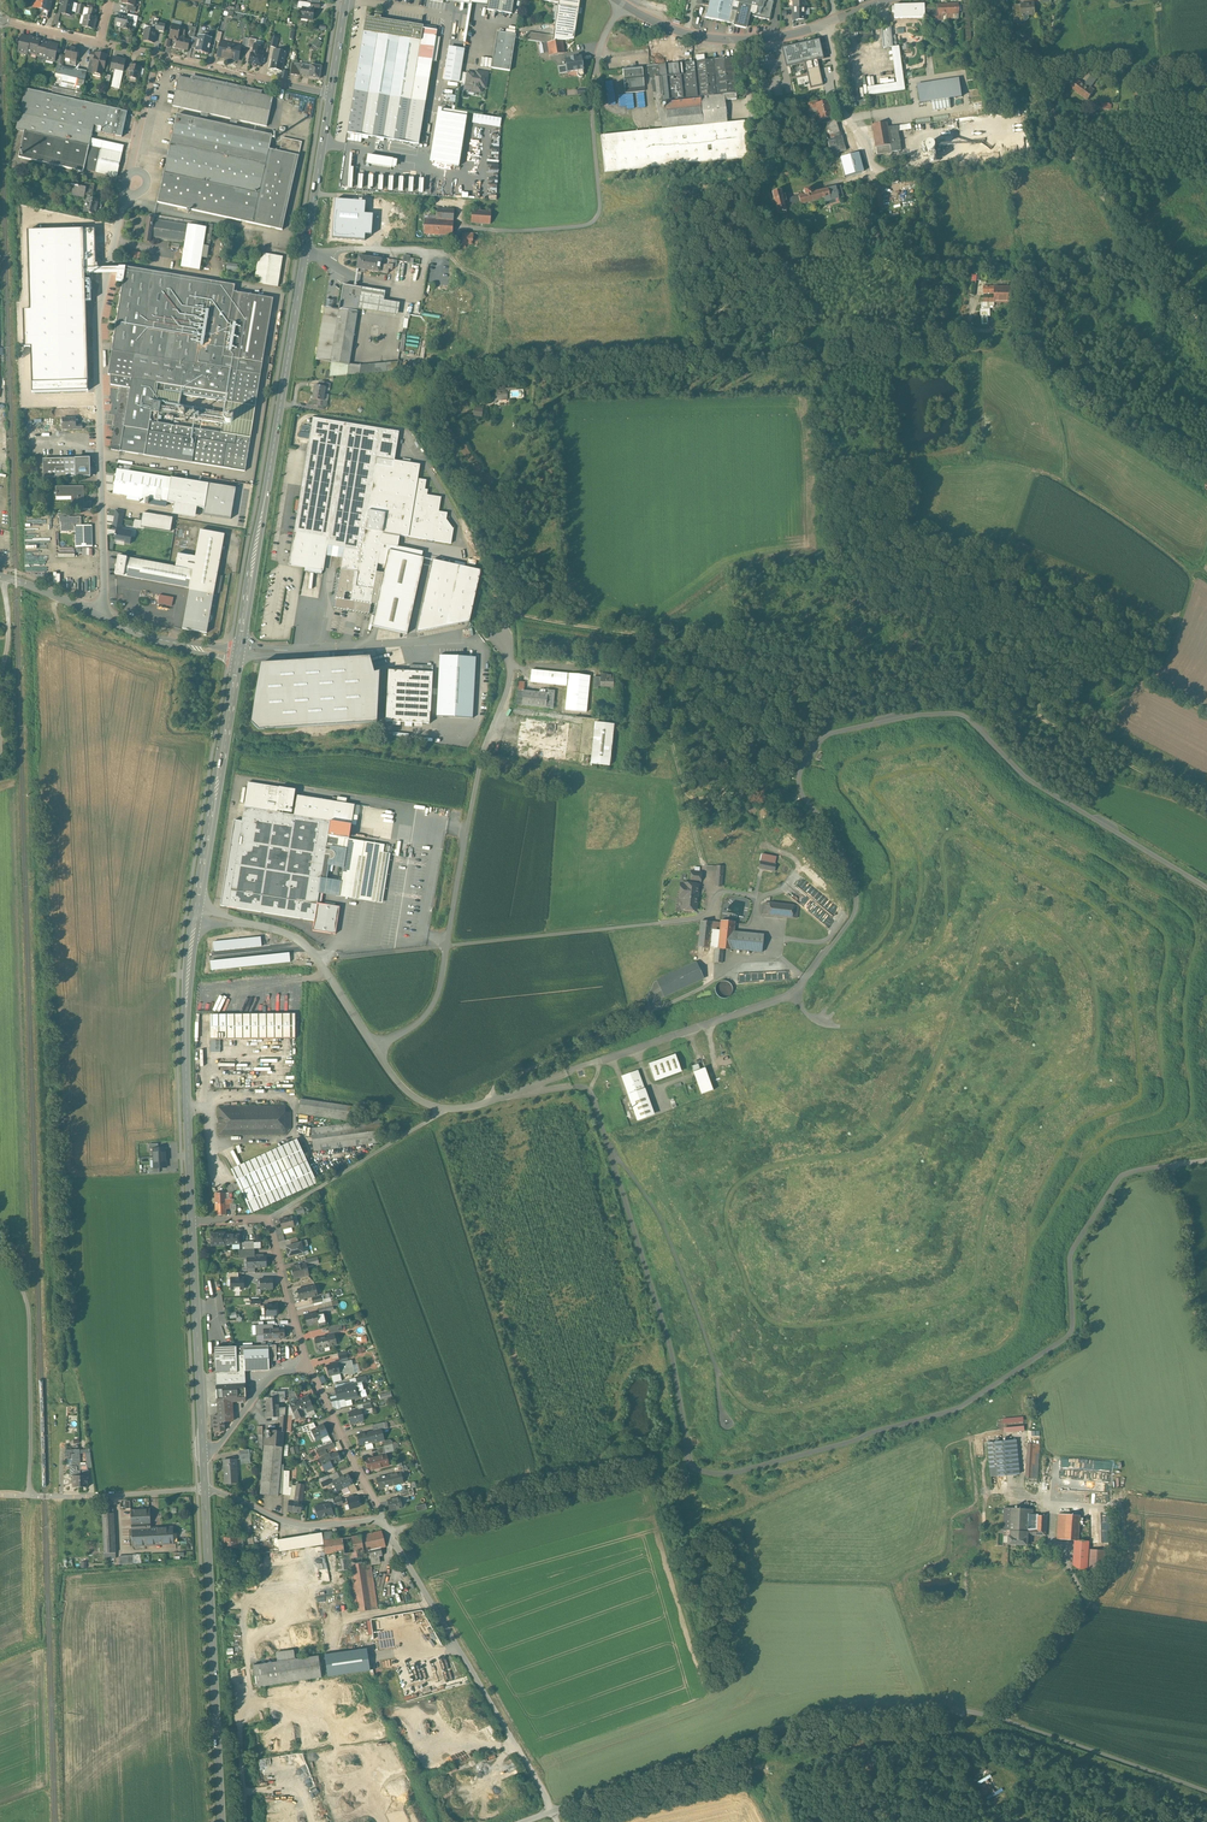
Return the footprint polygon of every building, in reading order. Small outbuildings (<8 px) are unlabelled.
[(34,8),(44,10),(49,11),(50,11),(52,0),(36,0),(34,8)] [(486,12),(511,16),(513,0),(488,0),(486,12)] [(557,6),(578,9),(580,0),(558,0),(557,6)] [(706,17),(729,23),(732,11),(734,0),(710,0),(706,17)] [(732,11),(737,12),(734,24),(746,27),(749,15),(769,20),(773,1),(767,0),(734,0),(732,11)] [(792,8),(796,8),(796,9),(805,9),(805,0),(792,0),(792,8)] [(67,1),(64,1),(63,4),(62,4),(60,13),(71,16),(72,12),(74,3),(67,1)] [(1034,3),(1021,4),(1021,5),(1022,16),(1024,15),(1035,14),(1034,3)] [(85,6),(78,4),(76,13),(76,14),(79,15),(78,15),(79,15),(83,15),(85,6)] [(958,4),(934,5),(935,20),(943,20),(943,14),(947,14),(948,19),(952,19),(952,14),(958,14),(958,4)] [(471,6),(469,5),(463,43),(465,43),(471,6)] [(924,5),(894,6),(894,18),(924,17),(924,5)] [(935,20),(934,5),(924,5),(924,17),(927,17),(927,19),(935,20)] [(1021,5),(1013,6),(1015,22),(1021,22),(1021,17),(1023,17),(1024,18),(1024,15),(1022,16),(1021,5)] [(578,9),(557,6),(552,42),(574,38),(578,9)] [(310,9),(302,8),(300,18),(313,20),(314,10),(314,7),(311,7),(310,9)] [(88,13),(87,16),(94,18),(96,10),(89,8),(88,13)] [(796,9),(796,8),(792,8),(793,21),(805,19),(805,9),(796,9)] [(128,14),(127,18),(128,18),(128,21),(133,22),(137,23),(138,17),(128,14)] [(409,24),(380,19),(380,16),(374,15),(374,18),(366,17),(353,91),(424,104),(427,85),(429,85),(433,68),(431,67),(437,32),(422,29),(422,27),(409,24)] [(87,16),(86,16),(83,27),(93,29),(95,18),(87,16)] [(127,18),(121,17),(120,19),(117,18),(115,26),(122,28),(131,30),(133,22),(128,21),(128,18),(127,18)] [(158,19),(154,18),(153,24),(150,23),(149,26),(152,27),(151,31),(156,32),(157,23),(158,19)] [(165,25),(157,23),(156,32),(163,34),(165,25),(165,24),(165,25)] [(185,28),(172,25),(169,39),(177,40),(179,33),(184,34),(185,28)] [(890,26),(881,27),(883,48),(893,47),(890,26)] [(151,31),(146,30),(143,40),(153,43),(156,32),(151,31)] [(209,33),(203,31),(202,36),(199,35),(198,39),(196,49),(195,52),(208,55),(212,38),(208,37),(209,33)] [(515,35),(497,32),(491,68),(509,71),(515,35)] [(184,34),(179,33),(177,40),(176,48),(188,50),(190,41),(184,39),(185,35),(184,34)] [(40,40),(22,35),(18,50),(19,50),(18,53),(27,54),(27,53),(36,55),(36,56),(37,56),(40,41),(40,40)] [(278,38),(271,36),(269,46),(276,47),(278,38)] [(256,40),(250,38),(248,47),(254,49),(255,45),(256,40)] [(313,45),(320,49),(323,42),(316,38),(313,45)] [(822,58),(818,40),(798,45),(798,46),(784,50),(787,65),(804,61),(810,88),(823,85),(817,60),(822,58)] [(58,45),(40,41),(37,56),(46,58),(45,60),(54,62),(58,45)] [(562,41),(547,43),(550,56),(565,54),(562,41)] [(231,44),(221,42),(218,57),(224,58),(224,57),(228,58),(231,44)] [(240,46),(231,44),(228,58),(231,59),(231,60),(237,61),(240,46)] [(255,45),(254,49),(253,54),(261,55),(262,47),(255,45)] [(896,83),(867,87),(868,95),(904,89),(898,46),(891,47),(896,83)] [(79,50),(68,47),(65,58),(70,59),(70,61),(76,63),(79,50)] [(464,49),(449,47),(443,81),(459,83),(464,49)] [(286,52),(274,50),(270,68),(282,71),(286,52)] [(106,56),(96,53),(93,66),(94,66),(103,68),(104,68),(106,56)] [(253,54),(251,53),(248,63),(260,66),(263,56),(261,55),(253,54)] [(120,59),(113,58),(114,57),(113,57),(111,69),(111,67),(116,68),(116,70),(123,71),(126,60),(120,59)] [(733,57),(660,66),(661,71),(662,78),(651,79),(655,94),(658,93),(658,98),(663,97),(664,103),(665,103),(668,129),(703,126),(700,102),(720,100),(719,94),(736,93),(733,57)] [(581,59),(566,61),(567,73),(583,71),(581,59)] [(302,64),(291,62),(290,74),(300,75),(300,74),(302,65),(302,64)] [(141,67),(131,65),(130,68),(128,77),(138,79),(141,67)] [(311,67),(302,65),(300,74),(309,75),(311,67)] [(321,67),(311,65),(311,67),(309,75),(309,77),(319,79),(321,67)] [(62,67),(57,66),(52,90),(52,92),(81,98),(87,72),(78,70),(79,70),(78,70),(62,67)] [(103,68),(94,66),(93,72),(102,74),(103,68)] [(644,68),(625,70),(626,89),(631,89),(635,88),(639,88),(646,88),(644,68)] [(116,70),(115,76),(114,76),(112,87),(119,89),(123,71),(116,70)] [(468,73),(461,72),(459,83),(466,84),(468,73)] [(481,75),(468,72),(468,73),(466,84),(466,85),(474,87),(474,90),(482,91),(483,85),(486,86),(488,73),(482,72),(481,75)] [(273,97),(179,77),(173,106),(267,126),(273,97)] [(916,84),(920,104),(963,96),(959,77),(916,84)] [(1090,77),(1084,85),(1089,89),(1095,80),(1090,77)] [(1056,88),(1048,79),(1044,82),(1049,88),(1048,89),(1050,92),(1056,88)] [(1084,85),(1075,79),(1070,87),(1079,93),(1078,94),(1088,100),(1089,99),(1088,99),(1093,92),(1089,89),(1084,85)] [(121,110),(51,95),(52,92),(52,90),(29,84),(19,131),(24,132),(19,158),(83,172),(84,170),(96,172),(101,148),(89,146),(91,139),(93,131),(121,137),(127,112),(121,111),(121,110)] [(424,104),(353,91),(346,132),(417,145),(424,104)] [(720,100),(700,102),(703,126),(668,129),(600,136),(604,171),(749,157),(745,122),(727,123),(725,100),(737,99),(736,93),(719,94),(720,100)] [(828,100),(818,102),(818,100),(808,102),(810,108),(817,106),(820,119),(832,116),(828,100)] [(510,117),(517,111),(513,105),(505,111),(510,117)] [(467,117),(440,113),(432,162),(460,166),(467,117)] [(272,135),(177,114),(164,173),(259,194),(252,223),(282,230),(299,155),(280,151),(269,149),(272,135)] [(471,123),(499,127),(501,118),(472,114),(471,123)] [(836,118),(821,122),(822,125),(827,132),(832,152),(839,151),(846,149),(842,135),(841,135),(836,118)] [(888,122),(872,124),(877,154),(901,150),(897,125),(888,127),(888,122)] [(486,136),(486,131),(474,129),(473,139),(483,140),(483,136),(486,136)] [(302,141),(283,137),(280,151),(299,155),(302,141)] [(993,146),(986,141),(985,138),(975,139),(975,144),(982,143),(990,150),(993,146)] [(117,144),(91,139),(89,146),(101,148),(96,172),(117,177),(124,146),(117,145),(117,144)] [(788,142),(782,144),(783,149),(785,149),(786,151),(789,150),(788,148),(791,147),(790,144),(789,144),(788,142)] [(934,144),(927,145),(930,163),(937,162),(934,144)] [(846,149),(839,151),(842,164),(841,164),(844,176),(853,174),(847,149),(846,149)] [(393,160),(368,155),(366,164),(392,169),(393,160)] [(259,194),(164,173),(158,202),(252,223),(259,194)] [(439,194),(446,194),(446,184),(456,184),(456,178),(449,178),(449,180),(440,180),(439,194)] [(71,196),(84,197),(85,187),(72,185),(71,196)] [(840,186),(835,188),(838,198),(843,197),(840,186)] [(835,188),(827,190),(830,200),(836,199),(837,200),(838,200),(838,198),(835,188)] [(809,189),(803,191),(804,195),(798,197),(800,204),(822,199),(823,202),(830,200),(827,190),(810,194),(809,189)] [(780,190),(772,192),(777,214),(779,213),(785,212),(784,208),(783,201),(785,200),(784,195),(781,195),(780,190)] [(881,192),(865,195),(867,209),(883,207),(881,192)] [(785,200),(783,201),(784,208),(800,204),(798,197),(785,200)] [(99,201),(89,199),(87,206),(85,206),(84,212),(97,214),(98,208),(99,201)] [(365,202),(335,200),(332,238),(364,240),(364,237),(365,234),(371,235),(373,215),(364,214),(365,206),(365,202)] [(453,208),(436,207),(436,218),(436,233),(453,234),(453,208)] [(490,211),(471,210),(470,221),(489,223),(490,211)] [(207,223),(149,214),(144,241),(150,242),(150,238),(185,243),(181,267),(199,270),(207,223)] [(436,218),(424,218),(424,233),(436,233),(436,218)] [(95,229),(28,231),(30,312),(23,312),(24,349),(32,349),(33,393),(88,392),(85,269),(96,269),(95,229)] [(478,233),(462,233),(462,244),(469,244),(478,244),(478,233)] [(283,257),(259,253),(254,282),(278,286),(283,257)] [(381,261),(371,259),(372,259),(368,258),(359,257),(357,269),(379,273),(379,270),(381,261)] [(388,259),(381,258),(381,261),(379,270),(386,271),(387,269),(388,259)] [(226,269),(236,271),(238,263),(227,262),(226,269)] [(220,412),(153,401),(155,390),(255,406),(273,298),(234,292),(235,285),(125,267),(124,278),(122,279),(123,281),(121,292),(120,293),(121,295),(119,306),(117,308),(119,309),(117,321),(115,322),(116,324),(114,335),(113,336),(114,338),(108,375),(110,375),(110,385),(119,387),(117,401),(119,401),(111,450),(245,471),(250,438),(158,422),(159,413),(178,416),(179,414),(185,415),(184,417),(219,423),(218,423),(222,423),(224,413),(220,412)] [(361,288),(343,285),(340,303),(339,303),(338,309),(339,310),(331,362),(349,365),(349,364),(355,323),(354,323),(356,311),(356,306),(358,306),(359,306),(359,307),(361,308),(364,294),(360,294),(361,288)] [(361,287),(361,288),(360,294),(364,294),(361,308),(359,307),(359,306),(358,306),(358,309),(398,316),(400,303),(384,300),(385,291),(361,287)] [(1012,287),(995,287),(994,287),(984,287),(984,293),(994,293),(994,297),(982,297),(982,303),(984,303),(989,303),(994,303),(1012,303),(1012,287)] [(316,360),(331,362),(339,310),(338,309),(332,309),(334,301),(326,300),(325,307),(324,307),(316,360)] [(990,309),(981,310),(982,317),(990,317),(990,309)] [(399,354),(398,357),(421,361),(423,359),(429,319),(441,321),(442,313),(421,310),(420,316),(408,314),(405,316),(399,354)] [(329,376),(360,374),(361,365),(349,364),(349,365),(331,362),(329,376)] [(398,362),(386,363),(387,371),(397,370),(398,362)] [(386,363),(361,365),(360,374),(387,371),(386,363)] [(320,387),(315,386),(312,399),(317,400),(316,405),(323,407),(324,401),(323,401),(325,388),(327,388),(328,383),(321,382),(320,387)] [(508,391),(494,392),(494,401),(508,401),(508,391)] [(473,415),(482,417),(483,408),(474,406),(473,415)] [(231,415),(229,414),(228,414),(227,415),(226,415),(226,416),(225,417),(224,417),(224,418),(224,419),(224,420),(225,421),(225,422),(226,422),(227,423),(228,423),(229,423),(230,423),(231,423),(232,422),(233,421),(233,420),(234,420),(234,419),(233,418),(233,417),(232,416),(231,415)] [(76,418),(62,418),(63,428),(67,428),(67,429),(83,429),(82,425),(76,425),(76,418)] [(397,432),(313,418),(294,531),(328,537),(345,539),(381,545),(383,533),(394,462),(397,432)] [(90,458),(43,459),(44,483),(52,483),(52,478),(90,476),(90,458)] [(418,466),(394,462),(383,533),(400,535),(451,544),(451,531),(443,529),(445,515),(437,513),(439,499),(425,496),(426,491),(423,491),(424,481),(415,480),(418,466)] [(171,477),(117,469),(113,493),(140,498),(139,502),(148,504),(149,499),(167,502),(171,477)] [(208,484),(171,477),(167,502),(204,508),(208,484)] [(83,486),(56,487),(56,493),(61,493),(61,494),(73,494),(73,509),(91,509),(91,501),(84,501),(83,486)] [(123,512),(116,510),(114,524),(121,525),(123,512)] [(144,516),(141,528),(175,534),(177,522),(144,516)] [(66,517),(59,517),(59,518),(59,523),(61,523),(61,532),(75,531),(75,525),(81,525),(81,517),(66,517)] [(91,525),(83,525),(81,525),(75,525),(75,531),(75,547),(92,547),(91,525)] [(132,531),(122,530),(123,527),(113,525),(112,530),(116,530),(115,535),(114,535),(114,536),(115,536),(115,539),(125,541),(124,543),(130,544),(132,531)] [(225,534),(200,530),(195,557),(178,554),(176,567),(217,575),(225,534)] [(328,537),(294,531),(289,566),(323,571),(327,544),(328,537)] [(400,535),(383,533),(381,545),(377,564),(385,565),(389,550),(421,558),(423,552),(407,549),(395,547),(397,537),(399,538),(400,535)] [(345,539),(328,537),(327,544),(343,547),(345,539)] [(381,545),(345,539),(343,547),(340,569),(354,571),(352,586),(373,589),(377,564),(381,545)] [(421,558),(389,550),(385,565),(372,628),(407,634),(424,558),(421,558)] [(162,563),(156,562),(156,563),(118,556),(115,575),(124,576),(190,589),(214,593),(217,575),(176,567),(162,564),(162,563)] [(477,575),(430,565),(415,633),(467,623),(477,575)] [(354,571),(340,569),(335,600),(343,601),(344,593),(345,593),(345,595),(349,596),(349,594),(351,594),(352,586),(354,571)] [(373,589),(352,586),(351,594),(349,602),(371,605),(373,589)] [(214,593),(190,589),(182,629),(207,633),(214,593)] [(173,598),(159,595),(157,603),(172,606),(173,598)] [(362,658),(260,664),(251,723),(259,730),(376,722),(379,672),(374,673),(370,658),(376,656),(375,652),(362,653),(362,658)] [(476,657),(458,656),(440,655),(439,661),(439,671),(438,692),(437,702),(436,716),(454,717),(463,718),(473,718),(474,700),(476,657)] [(409,671),(388,670),(385,721),(429,724),(430,712),(431,672),(421,672),(409,671)] [(590,676),(531,670),(530,682),(567,686),(565,710),(587,712),(590,676)] [(613,676),(601,675),(601,677),(600,686),(613,687),(613,676)] [(555,691),(548,690),(548,693),(524,690),(522,706),(553,709),(555,691)] [(614,725),(595,723),(591,763),(610,765),(614,725)] [(279,788),(248,783),(244,807),(244,808),(280,813),(280,810),(276,810),(279,788)] [(295,790),(279,787),(279,788),(276,810),(280,810),(292,812),(295,790)] [(337,802),(297,796),(294,815),(330,821),(351,824),(354,805),(346,804),(347,798),(338,797),(337,802)] [(280,813),(244,808),(242,824),(228,907),(314,921),(317,903),(321,904),(323,894),(319,893),(319,892),(320,884),(327,885),(328,880),(327,879),(331,855),(335,856),(335,855),(335,854),(334,854),(334,853),(334,852),(333,852),(333,851),(331,851),(332,847),(326,846),(326,844),(328,836),(328,835),(330,821),(294,815),(280,813)] [(351,824),(330,821),(328,835),(349,839),(351,824)] [(384,845),(328,836),(326,844),(383,852),(384,845)] [(391,853),(383,852),(326,844),(326,846),(332,847),(331,851),(333,851),(333,852),(334,852),(334,853),(334,854),(335,854),(335,855),(335,856),(331,855),(327,879),(328,880),(327,885),(320,884),(319,892),(383,902),(391,853)] [(775,864),(760,861),(759,868),(774,871),(775,864)] [(701,873),(692,872),(691,881),(700,882),(701,873)] [(699,885),(685,884),(681,884),(679,898),(683,898),(682,908),(696,910),(697,898),(697,894),(698,894),(699,885)] [(340,907),(317,903),(314,921),(313,930),(335,934),(340,907)] [(799,906),(770,903),(769,915),(798,917),(799,906)] [(718,948),(715,948),(714,962),(722,963),(723,949),(732,950),(761,953),(763,934),(733,931),(734,923),(721,921),(721,924),(701,921),(698,947),(708,948),(710,928),(717,929),(717,927),(721,927),(718,948)] [(261,937),(213,942),(214,951),(261,946),(261,937)] [(290,953),(210,961),(211,970),(291,962),(290,953)] [(696,962),(654,978),(661,996),(703,980),(696,962)] [(721,975),(720,976),(719,977),(718,978),(717,979),(716,981),(716,982),(716,983),(715,984),(716,985),(716,987),(716,988),(717,989),(718,990),(719,990),(719,991),(720,991),(722,992),(723,992),(725,992),(726,992),(727,992),(728,992),(729,991),(730,990),(731,989),(732,988),(733,987),(733,986),(733,985),(733,984),(733,983),(733,982),(733,981),(733,980),(732,979),(731,978),(730,977),(730,976),(729,976),(727,975),(726,975),(724,975),(723,975),(721,975)] [(211,1015),(211,1053),(220,1052),(220,1039),(295,1039),(295,1014),(211,1015)] [(674,1056),(650,1065),(656,1079),(680,1071),(674,1056)] [(705,1067),(700,1069),(698,1063),(691,1066),(702,1094),(713,1090),(705,1067)] [(637,1072),(623,1077),(625,1083),(630,1095),(644,1090),(639,1078),(637,1072)] [(630,1095),(629,1095),(638,1119),(653,1114),(644,1090),(630,1095)] [(285,1106),(218,1107),(218,1135),(286,1135),(291,1129),(290,1113),(285,1106)] [(297,1139),(231,1169),(237,1182),(238,1184),(240,1189),(245,1198),(246,1202),(251,1213),(317,1183),(297,1139)] [(158,1149),(153,1149),(154,1168),(159,1168),(166,1167),(165,1148),(158,1149)] [(234,1183),(226,1187),(229,1193),(229,1192),(230,1192),(231,1193),(233,1192),(237,1190),(240,1189),(238,1184),(235,1185),(234,1183)] [(225,1193),(215,1193),(216,1215),(226,1215),(226,1209),(225,1199),(225,1193)] [(232,1199),(229,1199),(225,1199),(226,1209),(230,1209),(231,1210),(236,1210),(236,1203),(234,1203),(232,1204),(232,1199)] [(300,1208),(294,1209),(296,1214),(305,1212),(303,1206),(299,1207),(300,1208)] [(291,1216),(279,1220),(282,1230),(294,1227),(291,1216)] [(233,1232),(211,1234),(212,1246),(234,1244),(233,1235),(233,1232)] [(292,1246),(299,1244),(298,1242),(297,1237),(290,1239),(292,1246)] [(254,1242),(242,1242),(243,1250),(248,1250),(254,1249),(254,1242)] [(292,1246),(286,1247),(289,1256),(298,1253),(303,1252),(302,1247),(301,1243),(299,1244),(292,1246)] [(243,1250),(240,1250),(240,1258),(248,1258),(248,1257),(248,1250),(243,1250)] [(262,1255),(254,1255),(255,1257),(248,1257),(248,1258),(248,1268),(267,1267),(266,1256),(262,1257),(262,1255)] [(306,1264),(292,1268),(295,1278),(308,1274),(306,1264)] [(240,1289),(244,1289),(244,1278),(238,1278),(231,1278),(231,1280),(231,1289),(235,1289),(235,1290),(240,1290),(240,1289)] [(272,1279),(261,1279),(260,1289),(272,1290),(272,1279)] [(314,1285),(297,1290),(300,1299),(312,1296),(310,1292),(316,1290),(314,1285)] [(320,1296),(311,1298),(313,1306),(331,1302),(330,1297),(321,1299),(320,1296)] [(277,1304),(265,1305),(265,1315),(278,1315),(277,1304)] [(333,1304),(318,1308),(320,1313),(334,1309),(333,1304)] [(309,1314),(304,1316),(307,1326),(319,1323),(317,1315),(316,1312),(309,1314)] [(323,1314),(317,1315),(319,1323),(319,1325),(325,1324),(323,1314)] [(340,1325),(328,1327),(330,1334),(341,1332),(340,1325)] [(284,1328),(266,1329),(266,1334),(264,1334),(265,1340),(278,1339),(278,1338),(284,1338),(284,1328)] [(334,1334),(326,1336),(329,1346),(337,1344),(334,1334)] [(367,1334),(358,1334),(358,1342),(367,1342),(367,1334)] [(326,1336),(315,1339),(318,1350),(318,1349),(319,1352),(320,1353),(324,1352),(325,1350),(324,1348),(329,1346),(326,1336)] [(268,1345),(236,1347),(237,1356),(244,1355),(244,1364),(245,1370),(269,1369),(269,1367),(273,1366),(273,1361),(277,1361),(276,1349),(268,1349),(268,1345)] [(236,1347),(215,1347),(216,1374),(237,1372),(237,1365),(237,1356),(236,1347)] [(346,1352),(338,1354),(340,1361),(348,1360),(346,1352)] [(333,1364),(326,1366),(329,1375),(343,1372),(343,1374),(348,1373),(348,1375),(354,1373),(351,1361),(338,1364),(337,1362),(332,1363),(333,1364)] [(244,1364),(237,1365),(237,1372),(239,1372),(239,1375),(245,1375),(245,1370),(244,1364)] [(237,1372),(216,1374),(217,1386),(245,1384),(245,1385),(246,1385),(245,1375),(239,1375),(239,1372),(237,1372)] [(366,1377),(356,1379),(357,1384),(358,1386),(362,1385),(367,1384),(366,1377)] [(245,1384),(217,1386),(218,1402),(232,1402),(246,1401),(245,1385),(245,1384)] [(335,1389),(338,1398),(338,1400),(344,1398),(345,1401),(361,1397),(359,1391),(363,1390),(362,1385),(358,1386),(357,1384),(351,1385),(351,1384),(343,1385),(344,1387),(335,1389)] [(272,1399),(266,1399),(267,1417),(278,1416),(287,1416),(287,1415),(288,1409),(279,1409),(279,1402),(284,1401),(284,1392),(272,1393),(272,1399)] [(298,1400),(288,1405),(288,1409),(287,1415),(292,1416),(292,1419),(293,1419),(296,1418),(296,1419),(298,1418),(298,1419),(300,1420),(303,1419),(304,1417),(304,1416),(305,1415),(305,1418),(315,1413),(308,1396),(298,1400)] [(296,1396),(288,1399),(288,1405),(298,1400),(296,1396)] [(338,1400),(338,1398),(331,1400),(333,1406),(337,1409),(340,1408),(338,1400)] [(232,1402),(218,1402),(219,1410),(232,1409),(232,1402)] [(361,1409),(348,1412),(350,1422),(363,1420),(361,1409)] [(219,1415),(214,1415),(214,1431),(225,1430),(224,1421),(233,1421),(233,1414),(219,1415)] [(1024,1416),(1002,1418),(1003,1432),(1025,1431),(1024,1416)] [(384,1422),(373,1425),(374,1431),(382,1430),(385,1429),(384,1422)] [(308,1432),(311,1431),(317,1428),(316,1428),(314,1423),(305,1426),(307,1431),(308,1432)] [(324,1424),(316,1428),(317,1428),(311,1431),(315,1440),(316,1441),(329,1434),(324,1424)] [(279,1431),(266,1429),(261,1482),(280,1483),(281,1470),(283,1432),(279,1431)] [(374,1431),(370,1432),(372,1442),(372,1444),(378,1442),(378,1441),(384,1439),(382,1430),(374,1431)] [(370,1432),(358,1435),(360,1445),(372,1442),(370,1432)] [(987,1442),(990,1476),(1020,1473),(1017,1439),(987,1442)] [(324,1446),(322,1447),(316,1450),(320,1456),(327,1453),(326,1451),(335,1447),(333,1443),(332,1443),(326,1445),(324,1446)] [(399,1443),(385,1446),(386,1453),(401,1450),(399,1443)] [(1026,1478),(1039,1479),(1040,1444),(1027,1444),(1026,1478)] [(379,1455),(386,1453),(385,1446),(377,1447),(379,1455)] [(80,1461),(80,1449),(75,1449),(75,1453),(75,1454),(72,1454),(72,1461),(80,1461)] [(337,1451),(330,1454),(330,1453),(327,1455),(331,1464),(332,1464),(341,1460),(337,1451)] [(386,1454),(379,1456),(381,1464),(381,1466),(389,1465),(386,1454)] [(327,1455),(319,1458),(323,1465),(326,1470),(333,1467),(332,1464),(331,1464),(327,1455)] [(379,1456),(368,1458),(371,1467),(381,1464),(379,1456)] [(237,1459),(224,1459),(225,1484),(237,1484),(237,1459)] [(80,1461),(72,1461),(72,1467),(70,1467),(70,1477),(73,1477),(73,1487),(81,1487),(81,1471),(81,1468),(80,1461)] [(402,1466),(393,1468),(394,1474),(401,1473),(404,1472),(402,1466)] [(89,1471),(81,1471),(81,1487),(88,1487),(88,1477),(89,1477),(89,1471)] [(394,1474),(389,1475),(391,1486),(403,1483),(401,1473),(394,1474)] [(348,1474),(333,1481),(338,1491),(347,1486),(353,1483),(348,1474)] [(389,1475),(376,1478),(379,1488),(391,1486),(389,1475)] [(329,1478),(321,1483),(323,1487),(332,1483),(329,1478)] [(280,1483),(261,1482),(260,1494),(279,1496),(279,1493),(280,1483)] [(353,1483),(347,1486),(351,1493),(358,1491),(353,1483)] [(296,1485),(294,1501),(289,1501),(288,1511),(300,1513),(304,1486),(296,1485)] [(413,1488),(400,1491),(401,1498),(414,1495),(413,1488)] [(357,1497),(352,1498),(351,1496),(346,1498),(350,1509),(360,1506),(357,1497)] [(341,1497),(333,1499),(333,1500),(335,1506),(343,1504),(341,1497)] [(400,1498),(388,1501),(390,1511),(403,1508),(400,1498)] [(330,1503),(315,1507),(318,1518),(333,1514),(331,1507),(330,1503)] [(1033,1509),(1004,1508),(1004,1529),(1007,1529),(1007,1530),(1009,1530),(1009,1533),(1028,1534),(1046,1535),(1047,1516),(1038,1516),(1038,1515),(1033,1514),(1033,1509)] [(149,1509),(131,1510),(133,1546),(162,1544),(173,1543),(173,1527),(150,1528),(149,1509)] [(111,1513),(102,1514),(104,1553),(113,1552),(111,1513)] [(1080,1515),(1059,1514),(1058,1539),(1075,1540),(1079,1541),(1079,1540),(1080,1515)] [(1028,1534),(1009,1533),(1009,1530),(1007,1530),(1006,1530),(1006,1536),(1009,1536),(1008,1544),(1027,1545),(1028,1534)] [(332,1531),(322,1533),(323,1541),(333,1540),(332,1531)] [(381,1531),(361,1535),(364,1551),(365,1551),(369,1550),(379,1548),(386,1547),(381,1531)] [(322,1533),(278,1540),(279,1551),(323,1544),(323,1541),(322,1533)] [(333,1540),(323,1541),(323,1544),(325,1554),(335,1552),(343,1551),(344,1554),(364,1551),(361,1535),(333,1540)] [(236,1537),(224,1537),(225,1543),(224,1543),(224,1548),(229,1548),(229,1550),(233,1549),(233,1548),(237,1547),(236,1538),(236,1537)] [(1089,1541),(1079,1540),(1079,1541),(1075,1540),(1073,1568),(1088,1569),(1089,1541)] [(379,1548),(369,1550),(370,1556),(370,1558),(382,1556),(379,1548)] [(352,1613),(372,1610),(377,1609),(370,1556),(369,1550),(365,1551),(366,1551),(364,1551),(344,1554),(346,1570),(351,1603),(352,1613)] [(343,1551),(335,1552),(338,1571),(346,1570),(344,1554),(343,1551)] [(133,1555),(119,1556),(120,1564),(134,1563),(133,1555)] [(247,1555),(239,1556),(240,1564),(247,1563),(247,1555)] [(367,1635),(371,1634),(371,1640),(375,1640),(375,1632),(377,1632),(376,1619),(366,1619),(367,1635)] [(293,1652),(276,1654),(277,1662),(253,1666),(257,1687),(381,1669),(376,1640),(368,1641),(357,1643),(353,1643),(354,1651),(295,1660),(293,1652)] [(986,1794),(987,1797),(1004,1791),(1003,1787),(986,1794)]
